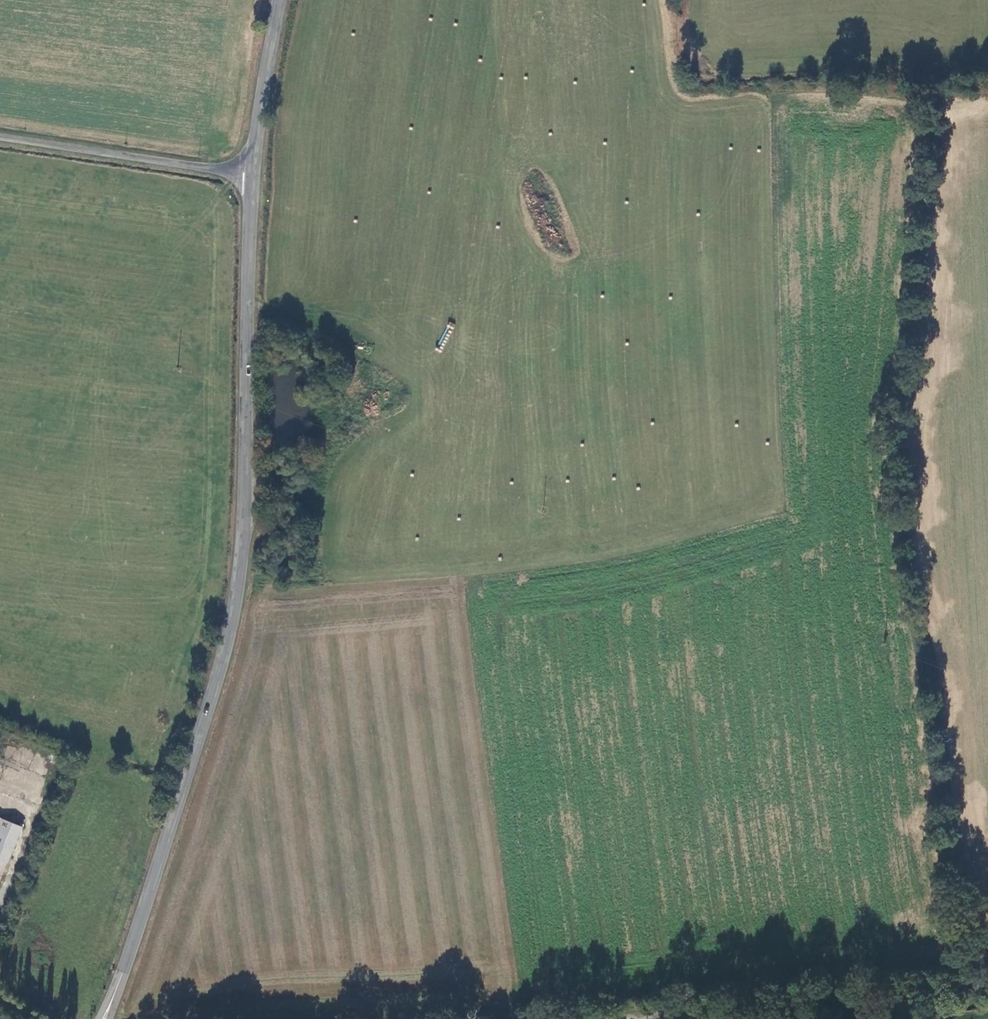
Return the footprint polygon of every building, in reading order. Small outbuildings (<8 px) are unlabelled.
[(0,819),(0,874),(19,827),(0,819)]
